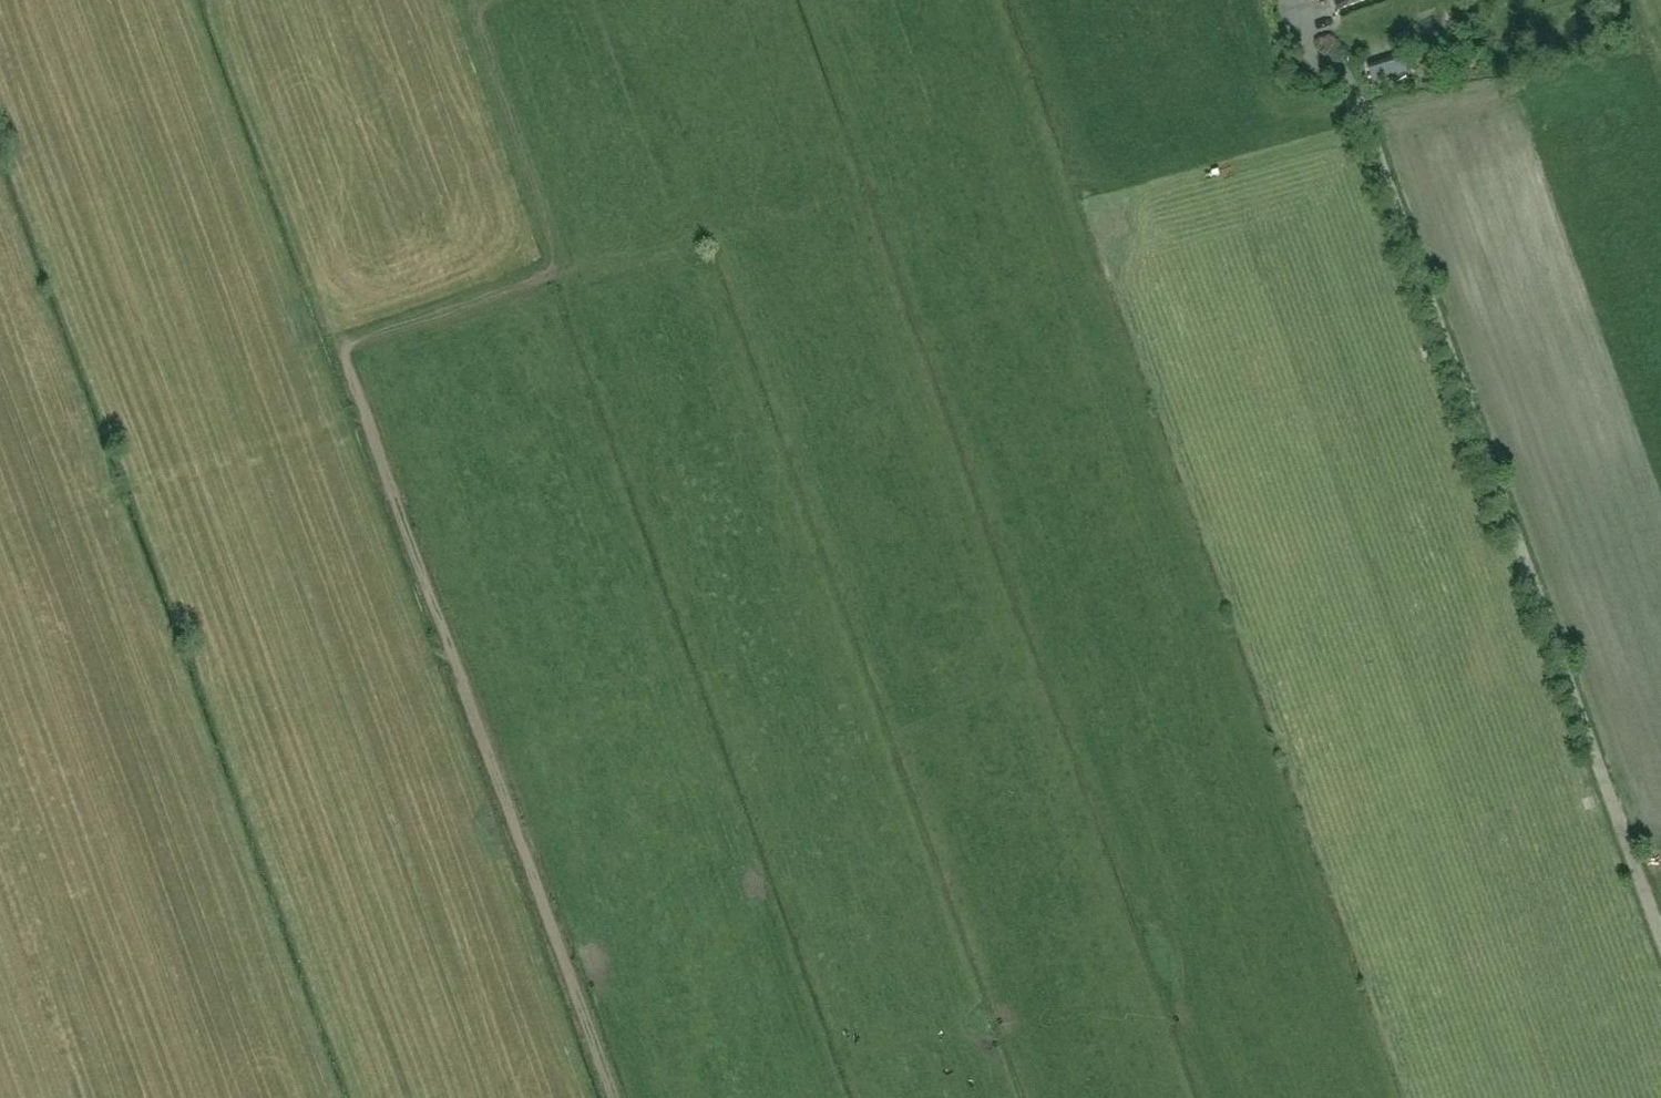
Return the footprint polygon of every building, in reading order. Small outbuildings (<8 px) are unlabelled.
[(1338,11),(1367,0),(1335,0),(1338,11)]
